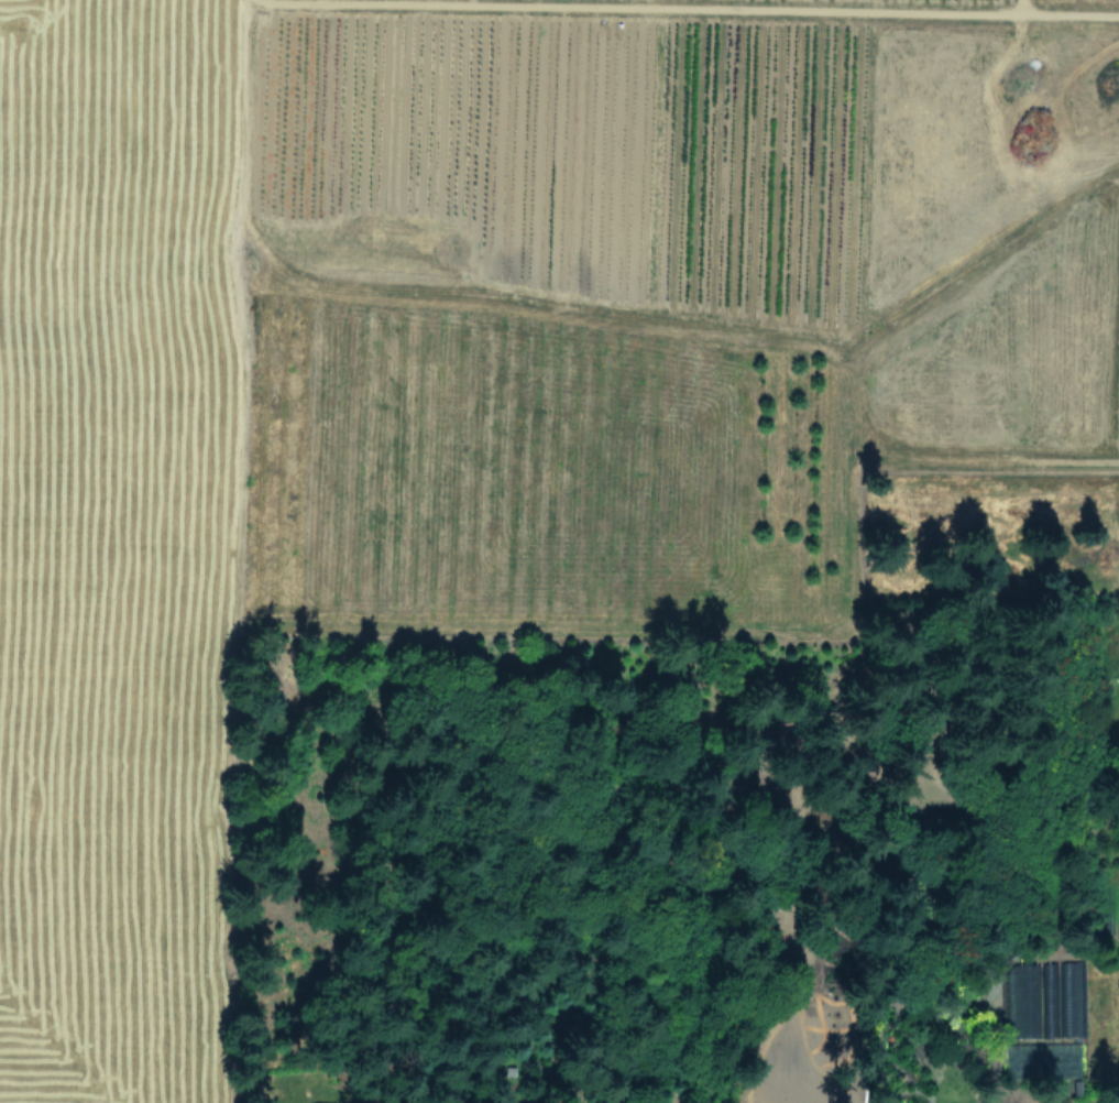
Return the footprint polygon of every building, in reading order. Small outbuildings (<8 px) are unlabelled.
[(1057,961),(1059,1035),(1084,1035),(1082,961),(1057,961)] [(1038,1037),(1036,963),(1012,964),(1013,1037),(1038,1037)] [(1042,1036),(1056,1036),(1054,963),(1040,963),(1042,1036)]
